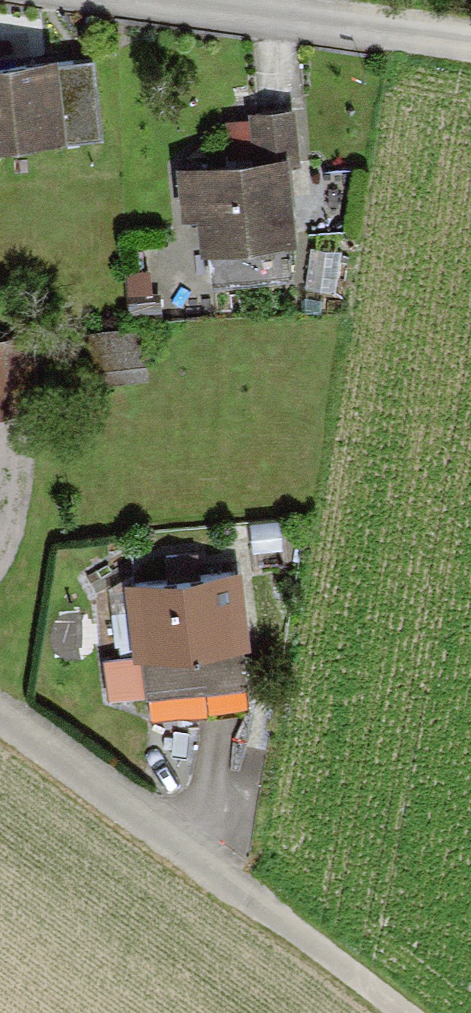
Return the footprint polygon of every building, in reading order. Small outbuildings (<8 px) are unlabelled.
[(53,130),(53,137),(102,132),(94,55),(56,59),(55,49),(0,54),(0,135),(53,130)] [(288,236),(296,235),(289,165),(297,164),(292,111),(226,117),(230,160),(178,165),(183,219),(199,217),(201,243),(207,243),(211,279),(291,271),(288,236)] [(310,244),(305,284),(334,288),(339,248),(310,244)] [(138,326),(84,329),(87,372),(140,369),(138,326)] [(0,332),(0,408),(42,404),(35,329),(0,332)] [(236,569),(132,582),(140,651),(145,650),(239,640),(245,639),(236,569)] [(239,640),(145,650),(150,688),(243,677),(239,640)]
